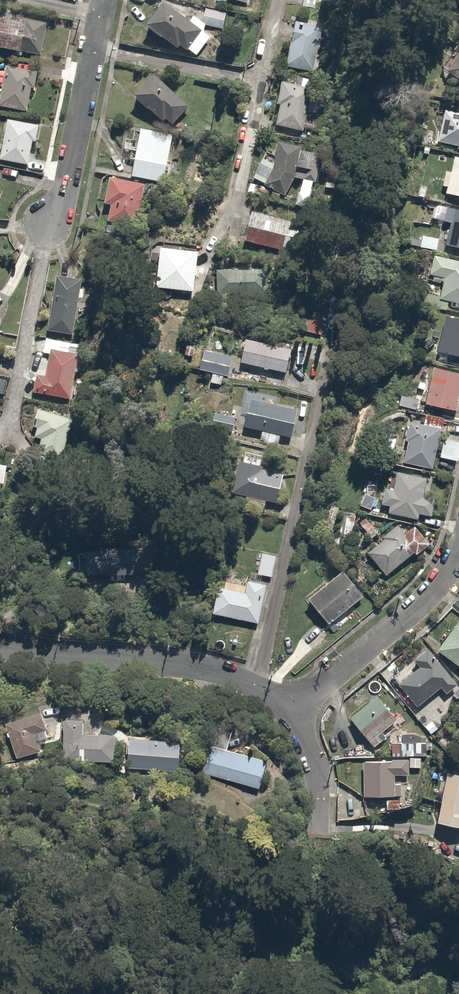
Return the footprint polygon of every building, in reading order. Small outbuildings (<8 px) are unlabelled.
[(202,34),(165,3),(146,25),(183,56),(202,34)] [(227,13),(207,7),(202,23),(223,28),(227,13)] [(1,17),(0,26),(0,51),(44,58),(50,26),(1,17)] [(329,28),(297,21),(287,67),(319,74),(329,28)] [(6,68),(0,105),(0,109),(35,115),(42,74),(6,68)] [(189,106),(158,78),(141,96),(172,124),(189,106)] [(317,93),(282,85),(272,124),(308,133),(317,93)] [(449,113),(442,140),(458,144),(458,115),(449,113)] [(41,150),(44,130),(7,123),(0,161),(31,167),(34,149),(41,150)] [(174,130),(143,125),(134,178),(165,183),(174,130)] [(318,158),(282,144),(275,163),(265,159),(255,185),(286,197),(296,169),(312,175),(318,158)] [(457,155),(453,174),(446,173),(443,188),(450,189),(449,196),(458,198),(458,156),(457,155)] [(149,186),(114,178),(104,223),(139,231),(149,186)] [(319,181),(304,178),(298,204),(313,207),(319,181)] [(443,204),(439,219),(454,223),(448,246),(458,249),(458,208),(443,204)] [(313,228),(256,213),(248,242),(305,258),(313,228)] [(200,254),(162,251),(159,290),(197,293),(200,254)] [(437,254),(431,280),(444,283),(441,299),(458,303),(458,260),(437,254)] [(266,269),(217,273),(219,299),(269,295),(266,269)] [(92,282),(60,277),(49,332),(81,338),(92,282)] [(447,317),(438,351),(458,357),(458,320),(447,317)] [(326,320),(305,318),(304,334),(324,335),(326,320)] [(48,377),(38,375),(35,394),(71,400),(81,349),(38,341),(36,351),(52,354),(48,377)] [(291,351),(248,341),(242,366),(285,376),(291,351)] [(235,359),(205,352),(201,372),(231,379),(235,359)] [(437,368),(427,407),(457,416),(458,409),(458,374),(437,368)] [(304,409),(251,397),(244,431),(297,443),(304,409)] [(402,397),(400,406),(416,410),(419,401),(402,397)] [(74,421),(42,409),(32,436),(43,440),(38,453),(59,460),(74,421)] [(235,417),(219,415),(216,432),(233,434),(235,417)] [(411,425),(406,443),(409,444),(404,463),(431,470),(441,433),(411,425)] [(444,438),(440,457),(458,461),(458,456),(458,442),(444,438)] [(288,471),(243,460),(234,495),(280,506),(288,471)] [(385,489),(382,506),(386,507),(386,511),(390,512),(389,515),(419,520),(420,514),(433,516),(436,500),(427,499),(430,481),(397,476),(394,491),(385,489)] [(406,535),(398,525),(383,537),(385,540),(367,554),(386,576),(414,553),(417,555),(430,545),(415,527),(406,535)] [(278,555),(263,551),(257,574),(271,578),(278,555)] [(126,553),(89,552),(88,576),(125,577),(126,553)] [(344,570),(307,600),(328,626),(365,596),(344,570)] [(248,598),(222,590),(215,615),(259,628),(270,590),(251,585),(248,598)] [(438,651),(458,666),(458,623),(438,651)] [(458,684),(429,647),(413,661),(418,666),(398,683),(418,708),(441,688),(447,694),(458,684)] [(401,723),(377,693),(347,716),(371,747),(401,723)] [(43,715),(6,729),(18,760),(43,751),(41,745),(38,746),(35,737),(50,732),(43,715)] [(86,723),(66,722),(65,760),(114,761),(114,754),(118,754),(118,739),(86,738),(86,723)] [(182,773),(184,745),(146,743),(147,739),(130,738),(130,745),(134,745),(132,770),(182,773)] [(272,766),(207,747),(200,774),(264,793),(272,766)] [(392,763),(364,763),(364,797),(401,796),(401,785),(395,785),(395,776),(409,775),(409,760),(392,760),(392,763)] [(447,771),(436,824),(458,829),(458,773),(447,771)]
